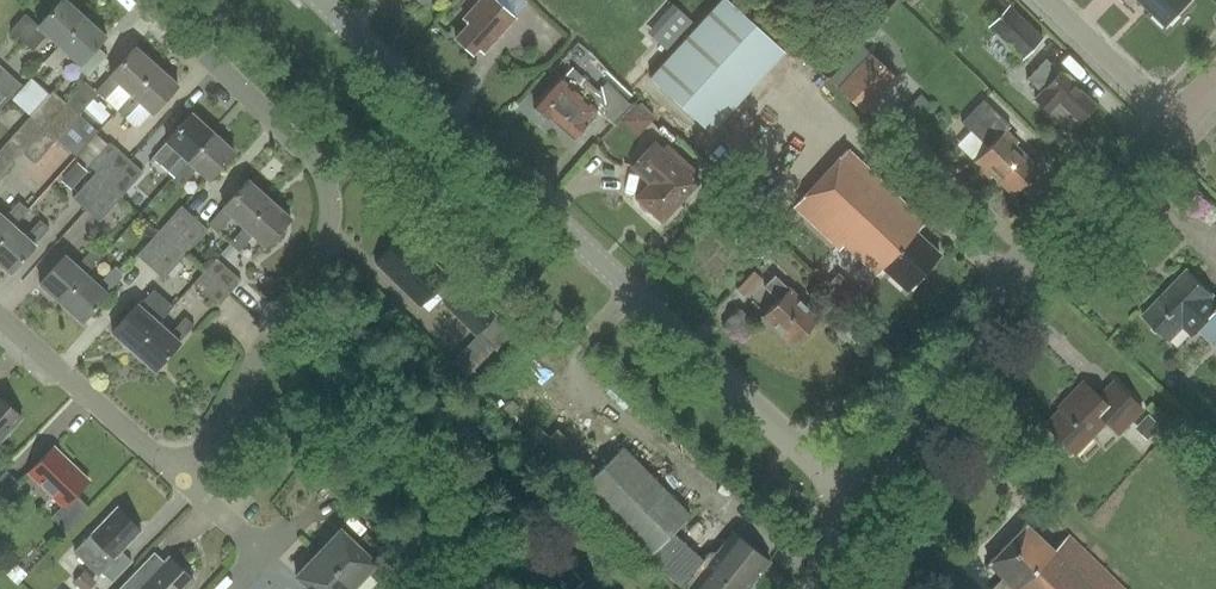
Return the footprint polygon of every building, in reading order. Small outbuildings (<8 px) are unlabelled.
[(85,17),(65,0),(59,0),(37,25),(15,5),(1,21),(33,49),(47,33),(61,45),(85,17)] [(517,19),(496,0),(483,0),(464,21),(469,25),(455,40),(473,56),(479,50),(485,55),(517,19)] [(727,0),(722,0),(650,79),(711,134),(785,52),(727,0)] [(1194,1),(1192,0),(1140,0),(1169,28),(1194,1)] [(1043,37),(1009,5),(989,26),(1023,59),(1043,37)] [(85,17),(61,45),(46,61),(54,68),(69,52),(82,64),(106,37),(85,17)] [(129,93),(156,62),(135,43),(93,90),(103,99),(118,82),(129,93)] [(862,111),(894,76),(869,52),(836,87),(862,111)] [(1067,131),(1095,103),(1048,58),(1027,79),(1042,93),(1035,100),(1067,131)] [(129,93),(114,110),(131,125),(139,125),(151,112),(153,114),(180,83),(156,62),(129,93)] [(556,78),(530,107),(534,111),(534,116),(539,120),(545,121),(570,143),(575,138),(580,138),(585,133),(585,126),(598,111),(611,122),(630,100),(605,79),(594,91),(571,70),(560,82),(556,78)] [(33,113),(50,94),(32,78),(13,99),(31,116),(33,113)] [(47,125),(68,101),(54,90),(50,94),(33,113),(47,125)] [(983,97),(961,120),(987,145),(972,160),(992,178),(995,175),(1013,193),(1036,170),(1015,149),(1018,146),(1014,142),(1016,140),(1005,129),(1010,124),(983,97)] [(47,125),(59,136),(68,125),(78,114),(80,112),(68,101),(47,125)] [(47,125),(33,113),(31,116),(11,138),(0,151),(0,176),(24,149),(25,150),(47,125)] [(186,159),(211,130),(191,113),(154,156),(162,163),(174,149),(186,159)] [(69,125),(89,142),(98,132),(80,115),(78,114),(68,125),(69,125)] [(56,139),(59,136),(47,125),(25,150),(37,161),(56,139)] [(69,125),(68,125),(59,136),(56,139),(76,156),(89,142),(69,125)] [(211,130),(186,159),(173,174),(181,181),(194,167),(208,179),(234,150),(211,130)] [(111,182),(133,158),(118,145),(116,148),(106,139),(87,160),(97,169),(111,182)] [(655,142),(632,168),(651,186),(638,200),(642,203),(641,208),(646,212),(652,211),(663,222),(699,184),(655,142)] [(909,289),(942,255),(919,233),(926,224),(913,211),(915,209),(851,149),(796,206),(841,249),(848,241),(883,274),(887,269),(909,289)] [(111,182),(124,194),(146,170),(133,158),(111,182)] [(88,207),(111,182),(97,169),(87,160),(84,162),(95,172),(74,195),(88,207)] [(244,226),(269,197),(245,177),(209,219),(217,225),(228,212),(244,226)] [(102,219),(124,194),(111,182),(88,207),(102,219)] [(244,226),(232,240),(238,245),(250,231),(265,244),(289,215),(269,197),(244,226)] [(19,217),(24,211),(15,203),(2,217),(0,214),(0,237),(11,225),(19,217)] [(175,239),(197,214),(184,203),(162,227),(175,239)] [(175,239),(187,251),(210,226),(197,214),(175,239)] [(0,237),(0,265),(10,273),(48,231),(38,222),(25,237),(11,225),(0,237)] [(152,264),(175,239),(162,227),(139,253),(152,264)] [(405,230),(377,259),(422,302),(435,288),(479,330),(498,310),(464,278),(461,282),(405,230)] [(165,276),(187,251),(175,239),(152,264),(165,276)] [(62,301),(87,273),(100,258),(91,250),(78,265),(67,255),(42,284),(62,301)] [(207,268),(231,289),(242,276),(218,255),(207,268)] [(219,302),(231,289),(207,268),(195,281),(219,302)] [(1145,316),(1173,342),(1215,295),(1215,294),(1188,268),(1145,316)] [(87,273),(62,301),(84,320),(122,277),(112,269),(99,284),(87,273)] [(779,299),(762,317),(792,345),(820,315),(776,274),(765,286),(779,299)] [(133,350),(160,320),(173,305),(171,304),(163,297),(154,288),(140,303),(137,300),(133,304),(111,330),(133,350)] [(1197,333),(1215,351),(1215,312),(1197,333)] [(160,320),(133,350),(156,369),(195,325),(186,317),(173,331),(160,320)] [(1118,433),(1142,408),(1114,382),(1099,397),(1083,381),(1072,392),(1074,394),(1047,422),(1075,449),(1103,419),(1118,433)] [(23,417),(0,396),(0,443),(23,417)] [(527,438),(540,450),(551,438),(539,426),(527,438)] [(652,553),(694,511),(628,443),(586,485),(652,553)] [(91,481),(54,446),(28,473),(63,506),(51,518),(67,533),(89,509),(76,497),(91,481)] [(18,484),(5,471),(0,476),(0,503),(18,484)] [(122,551),(142,530),(118,507),(74,552),(98,575),(102,571),(112,581),(132,561),(122,551)] [(1071,535),(1057,550),(1029,524),(991,563),(1008,580),(999,588),(1129,588),(1071,535)] [(320,552),(356,586),(367,575),(377,585),(396,565),(370,541),(360,551),(339,531),(320,552)] [(771,561),(738,535),(723,554),(716,553),(692,583),(700,588),(749,588),(771,561)] [(356,586),(320,552),(295,578),(306,588),(353,588),(356,586)] [(193,582),(169,559),(150,579),(140,569),(121,588),(187,588),(193,582)]
